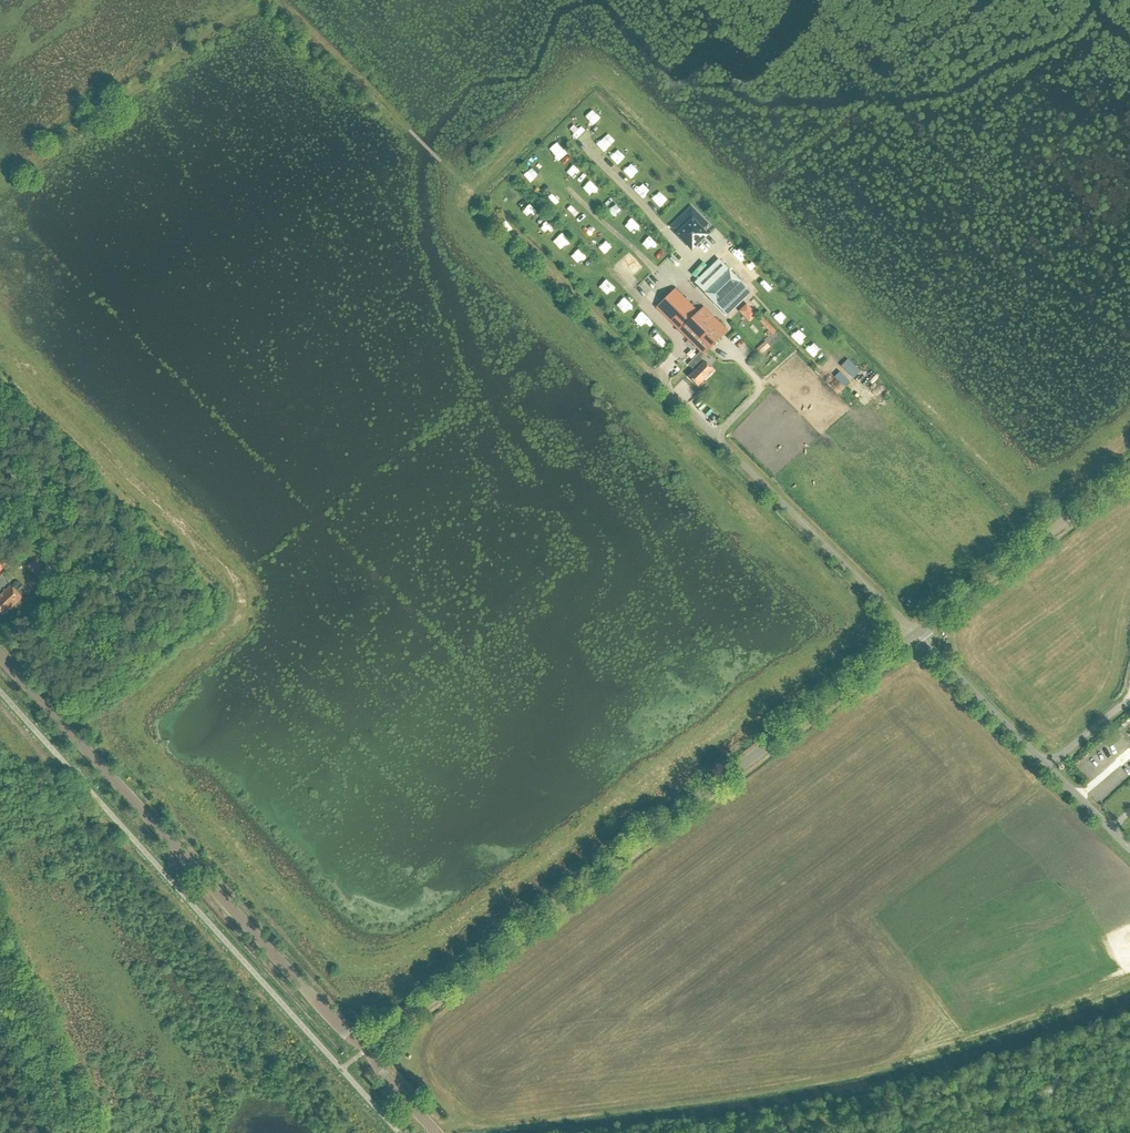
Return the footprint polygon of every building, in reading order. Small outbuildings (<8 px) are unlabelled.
[(576,137),(574,126),(562,129),(564,139),(576,137)] [(628,185),(634,179),(627,172),(621,178),(628,185)] [(590,197),(597,205),(604,200),(598,191),(590,197)] [(516,210),(522,203),(515,197),(509,204),(516,210)] [(565,205),(559,213),(566,217),(571,209),(565,205)] [(694,246),(706,235),(696,224),(702,219),(691,208),(671,227),(686,242),(689,240),(694,246)] [(695,284),(705,294),(725,314),(749,291),(719,261),(695,284)] [(632,262),(625,269),(631,275),(638,268),(632,262)] [(699,311),(675,288),(656,308),(700,351),(688,365),(695,372),(689,378),(698,386),(713,371),(700,358),(727,330),(703,307),(699,311)] [(762,319),(771,310),(762,301),(753,309),(762,319)] [(622,302),(616,307),(623,315),(629,309),(622,302)] [(744,306),(740,309),(751,320),(757,315),(754,311),(751,313),(744,306)] [(762,324),(759,329),(768,335),(771,331),(762,324)] [(665,340),(671,335),(663,327),(657,333),(665,340)] [(764,352),(770,347),(766,342),(760,347),(764,352)] [(842,364),(851,372),(855,377),(860,372),(857,368),(847,359),(842,364)] [(16,603),(22,598),(11,585),(0,595),(0,610),(4,615),(16,603)]
